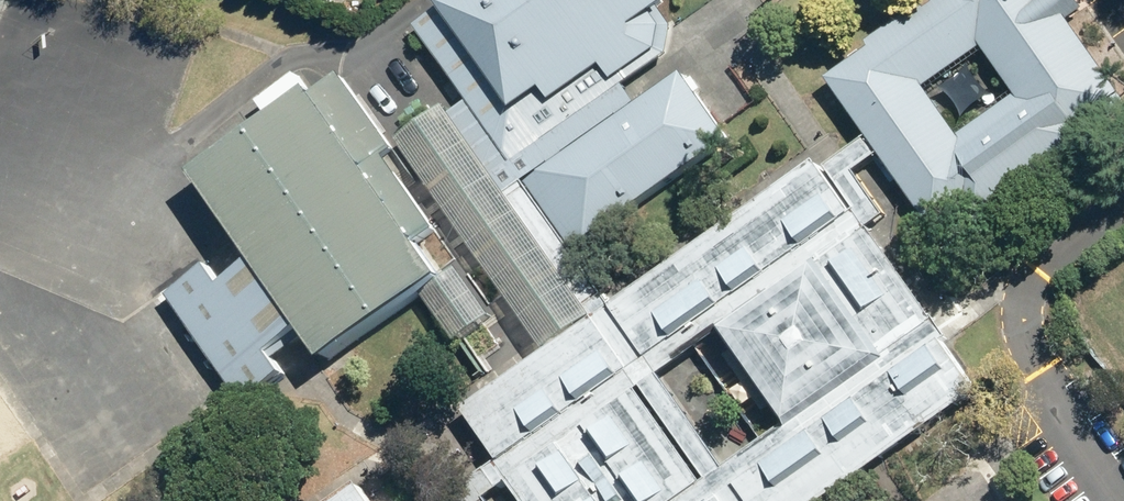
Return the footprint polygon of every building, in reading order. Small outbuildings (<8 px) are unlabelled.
[(662,11),(671,5),(667,0),(449,0),(443,5),(447,10),(518,112),(548,91),(556,103),(605,69),(615,81),(656,51),(662,11)] [(1089,131),(1123,105),(1123,100),(1050,0),(935,0),(827,80),(876,145),(945,238),(969,218),(979,230),(1100,148),(1089,131)] [(527,183),(574,251),(732,142),(685,74),(634,109),(527,183)] [(310,330),(330,360),(448,277),(317,91),(199,174),(262,259),(310,330)] [(604,314),(465,412),(508,472),(528,500),(827,500),(981,393),(938,333),(860,224),(817,164),(604,314)] [(167,295),(244,407),(288,377),(273,356),(310,330),(262,259),(223,286),(209,266),(167,295)] [(360,485),(337,500),(371,500),(360,485)]
